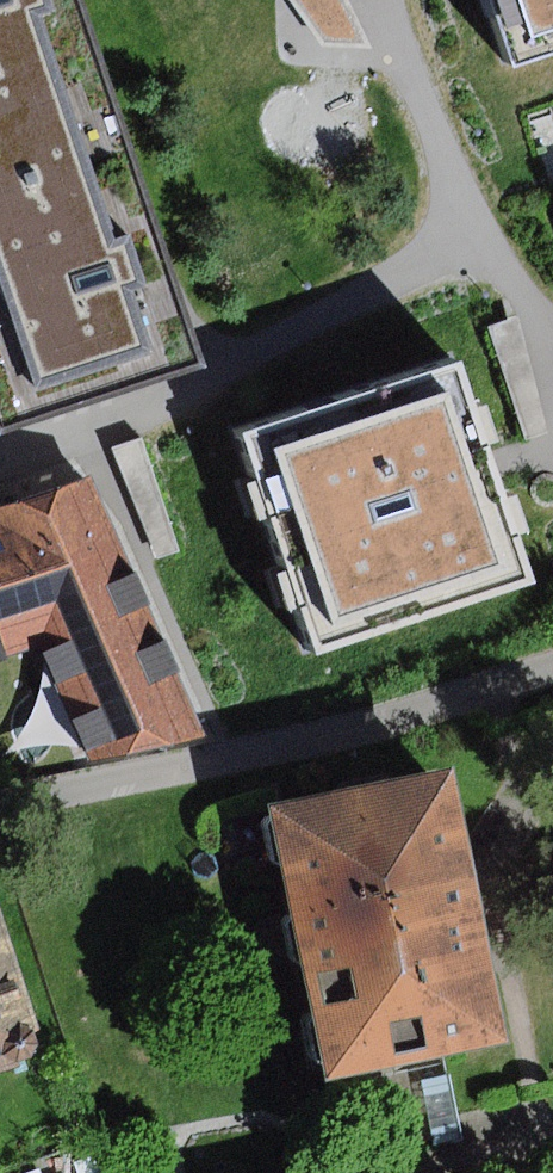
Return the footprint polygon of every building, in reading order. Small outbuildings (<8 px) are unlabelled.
[(115,98),(82,0),(0,0),(0,137),(115,98)] [(323,46),(374,47),(349,0),(291,0),(323,46)] [(500,62),(552,43),(552,0),(479,0),(500,62)] [(0,137),(0,422),(2,428),(203,360),(165,247),(115,98),(0,137)] [(443,358),(228,430),(304,650),(518,577),(482,473),(443,358)] [(37,654),(88,760),(213,738),(97,476),(0,509),(0,665),(37,654)] [(453,772),(270,809),(327,1088),(509,1051),(483,920),(453,772)] [(23,1068),(22,1062),(37,1059),(43,1046),(43,1029),(0,907),(0,1075),(23,1068)] [(461,1140),(448,1077),(424,1082),(437,1145),(461,1140)]
